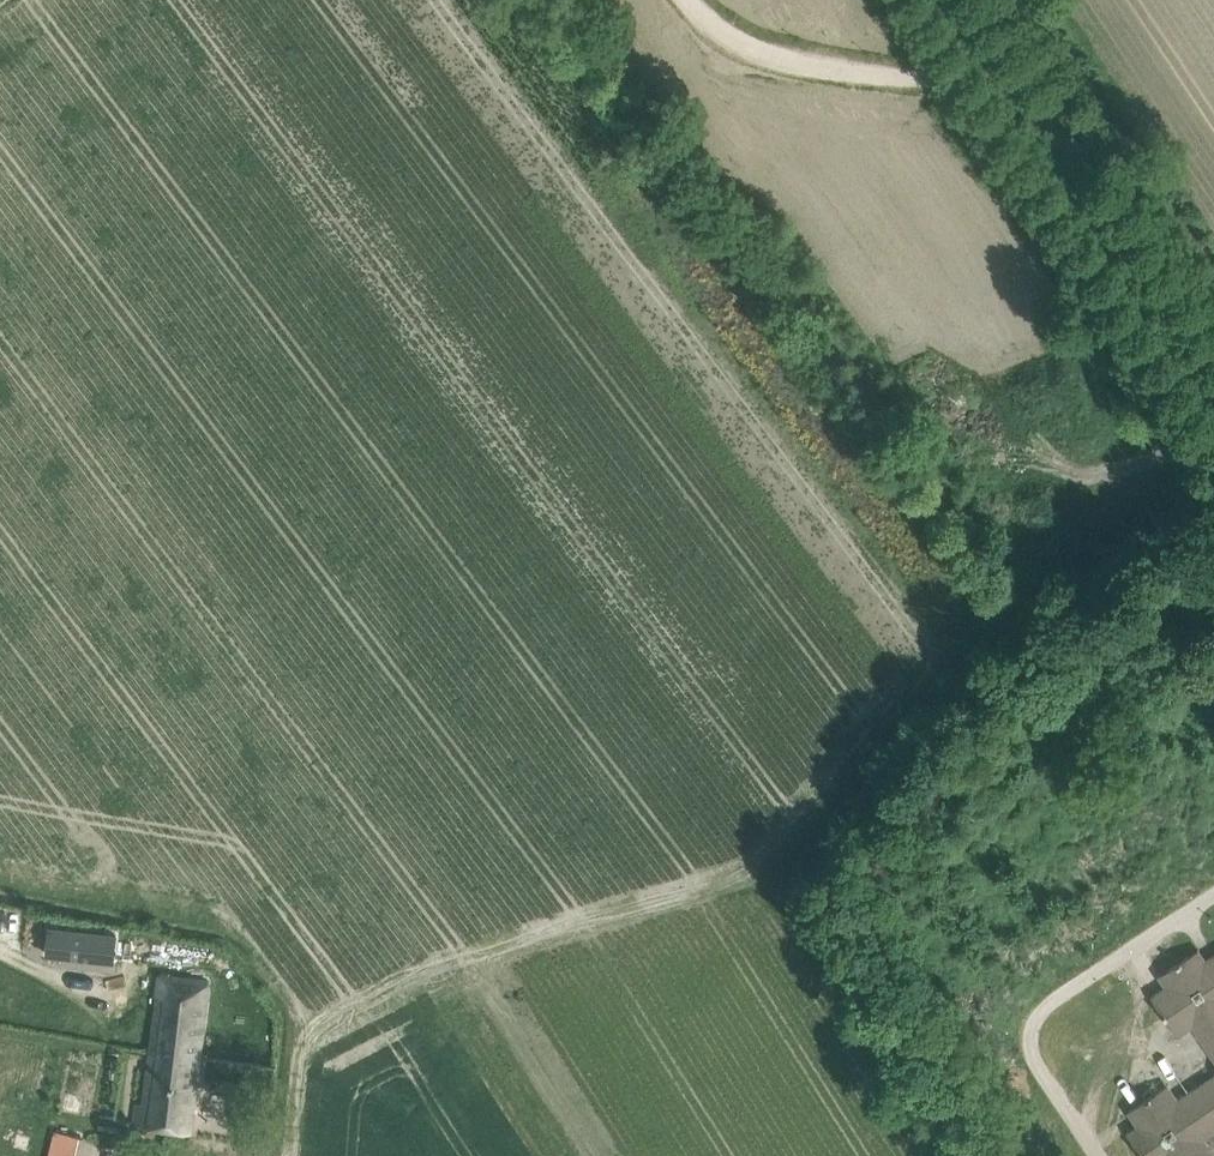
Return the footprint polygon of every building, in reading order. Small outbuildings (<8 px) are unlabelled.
[(51,925),(47,953),(114,961),(117,932),(51,925)] [(1206,959),(1199,949),(1159,975),(1166,986),(1151,995),(1178,1035),(1192,1025),(1212,1055),(1213,1057),(1213,954),(1206,959)] [(134,1122),(190,1130),(213,980),(165,973),(145,1103),(137,1101),(134,1122)] [(62,1102),(79,1105),(88,1064),(71,1061),(62,1102)] [(1202,1082),(1178,1099),(1168,1084),(1128,1110),(1138,1124),(1127,1132),(1143,1155),(1213,1155),(1213,1151),(1206,1139),(1213,1133),(1213,1075),(1202,1082)] [(84,1137),(56,1131),(50,1155),(80,1155),(84,1137)]
